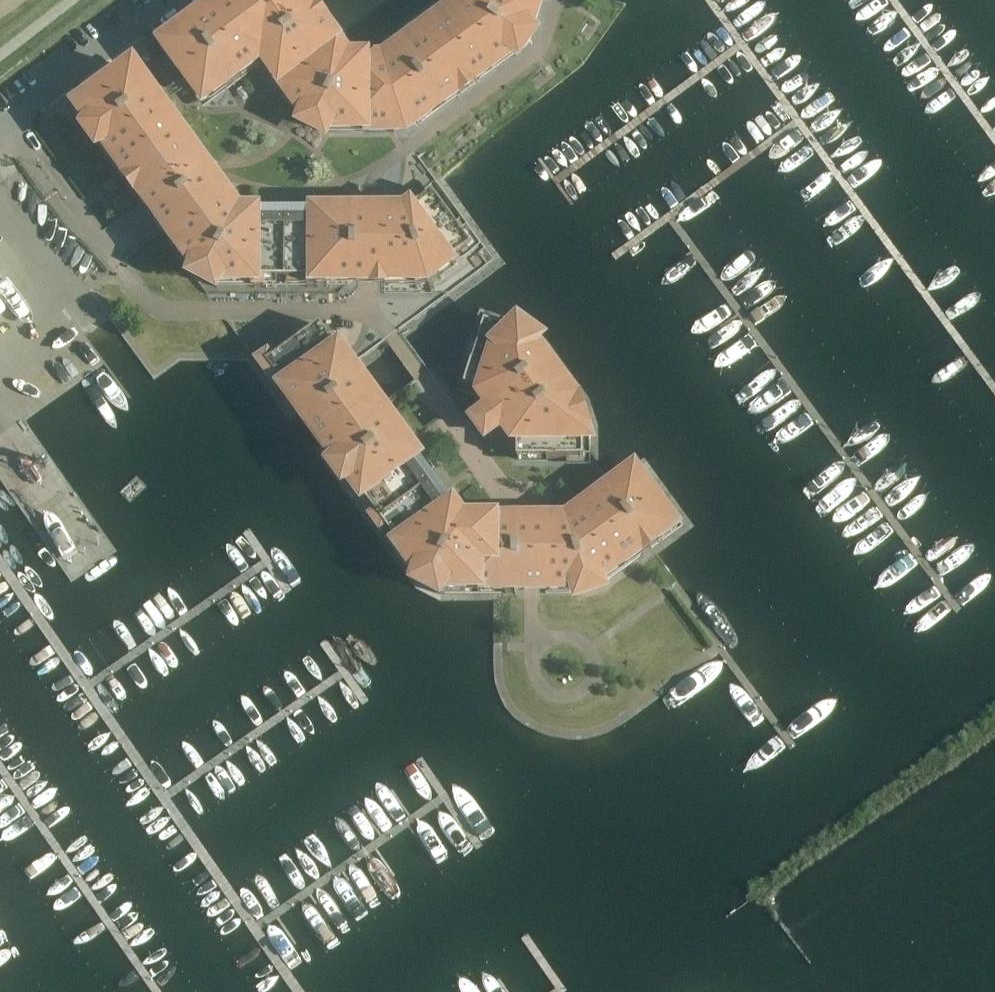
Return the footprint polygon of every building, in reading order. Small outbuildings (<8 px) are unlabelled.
[(253,357),(291,409),(296,405),(298,408),(301,412),(296,417),(308,433),(314,429),(325,445),(320,449),(382,534),(388,531),(420,574),(417,582),(440,594),(445,587),(480,587),(485,590),(489,590),(494,587),(505,587),(506,594),(526,594),(527,587),(530,587),(574,587),(577,594),(602,586),(600,578),(638,550),(643,555),(659,544),(656,538),(674,525),(635,471),(612,488),(611,488),(621,495),(618,499),(611,494),(613,502),(609,503),(608,500),(602,503),(596,507),(590,511),(585,515),(579,519),(573,524),(578,529),(574,532),(568,525),(568,534),(563,533),(564,527),(547,526),(546,526),(528,526),(522,526),(522,528),(523,532),(519,534),(517,534),(517,528),(516,526),(513,534),(509,532),(510,528),(493,527),(493,521),(479,521),(479,526),(463,527),(463,533),(459,533),(459,528),(455,531),(453,528),(458,524),(433,492),(430,488),(436,484),(379,406),(374,409),(347,373),(345,370),(355,363),(494,261),(486,249),(439,186),(403,136),(529,44),(543,0),(447,0),(380,49),(348,49),(312,0),(229,0),(224,4),(218,8),(159,51),(140,65),(108,88),(104,83),(71,107),(202,287),(253,357)] [(485,324),(465,387),(484,393),(486,389),(486,385),(490,385),(490,390),(494,387),(496,391),(489,395),(500,410),(480,424),(487,433),(507,419),(518,434),(524,429),(527,432),(523,435),(527,436),(527,440),(523,439),(518,439),(518,459),(584,459),(584,430),(591,426),(582,400),(575,401),(540,351),(543,345),(519,328),(513,333),(485,324)]
